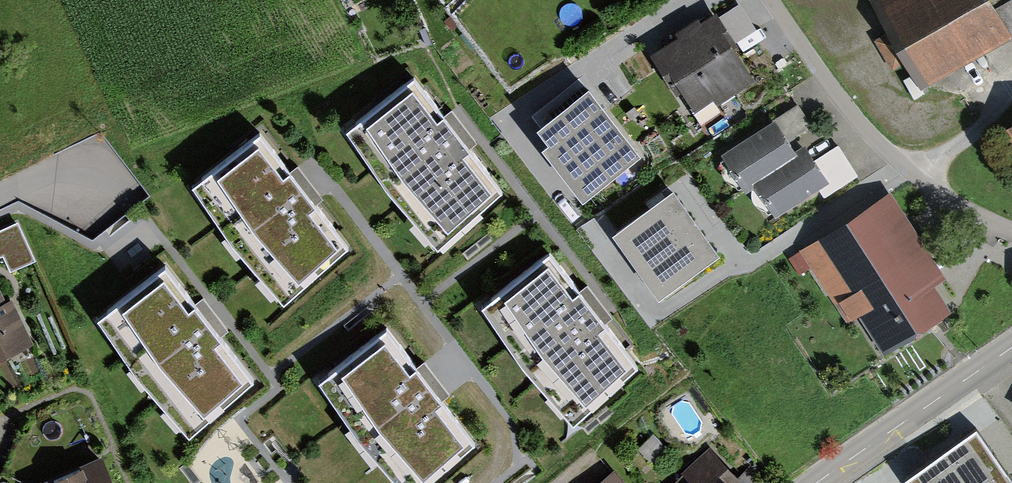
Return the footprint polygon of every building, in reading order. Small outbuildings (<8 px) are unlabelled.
[(926,86),(1011,35),(1011,11),(1009,13),(1001,0),(880,0),(876,2),(926,86)] [(661,48),(706,115),(754,84),(710,16),(661,48)] [(641,150),(585,75),(535,112),(550,132),(543,137),(584,192),(641,150)] [(445,216),(494,179),(420,82),(371,120),(445,216)] [(795,150),(776,119),(727,150),(746,181),(756,175),(795,150)] [(286,271),(337,236),(266,137),(215,172),(286,271)] [(804,145),(795,150),(756,175),(774,205),(823,175),(804,145)] [(673,194),(612,238),(659,302),(720,258),(673,194)] [(877,303),(906,349),(968,311),(898,199),(815,250),(856,316),(877,303)] [(18,222),(0,230),(0,254),(5,252),(12,269),(34,259),(18,222)] [(569,418),(640,365),(550,247),(479,300),(569,418)] [(195,404),(245,368),(172,270),(123,307),(195,404)] [(34,346),(12,297),(5,300),(0,288),(0,361),(34,346)] [(419,470),(469,434),(397,336),(347,372),(419,470)] [(915,482),(1001,482),(1011,476),(976,424),(907,471),(915,482)] [(728,482),(735,476),(712,449),(687,470),(696,480),(693,482),(730,482),(728,482)] [(46,482),(109,482),(99,461),(46,482)] [(615,472),(602,482),(624,482),(615,472)]
